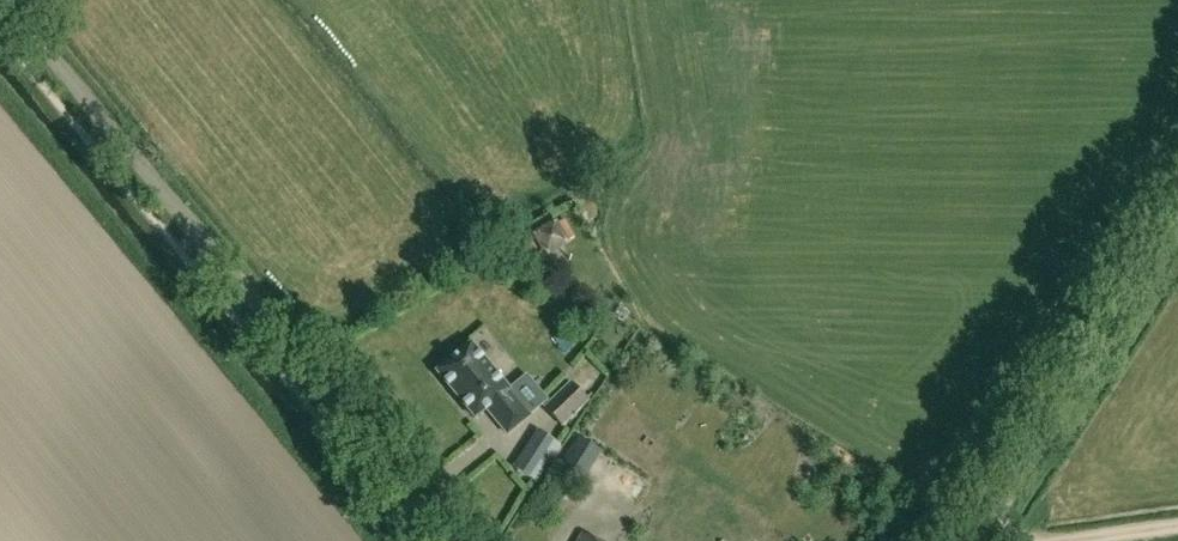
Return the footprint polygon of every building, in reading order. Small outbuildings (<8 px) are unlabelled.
[(575,237),(565,220),(527,242),(538,260),(575,237)] [(510,391),(471,344),(437,372),(475,419),(487,409),(508,435),(530,417),(509,391),(510,391)] [(545,409),(562,426),(588,401),(572,383),(545,409)] [(554,484),(571,456),(560,449),(543,477),(554,484)]
